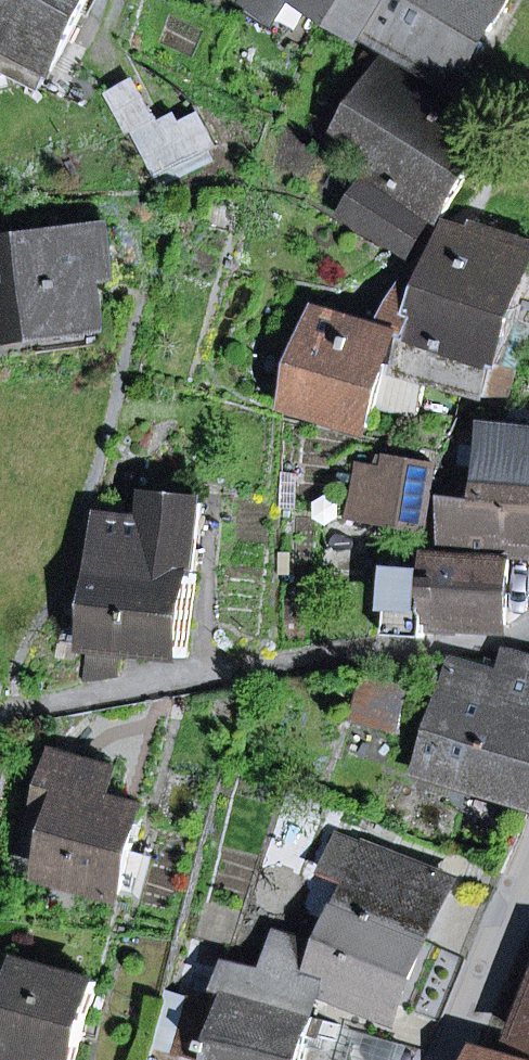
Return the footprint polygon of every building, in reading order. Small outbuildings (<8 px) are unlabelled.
[(19,54),(52,71),(88,0),(0,0),(0,43),(3,45),(0,51),(0,56),(15,63),(19,54)] [(296,0),(249,0),(246,13),(277,33),(296,0)] [(367,37),(389,0),(304,0),(367,37)] [(372,34),(416,59),(449,0),(389,0),(367,37),(372,34)] [(508,0),(449,0),(416,59),(457,83),(508,0)] [(339,132),(378,155),(368,172),(432,211),(444,218),(497,131),(370,53),(352,83),(365,91),(339,132)] [(108,93),(128,132),(131,131),(156,118),(136,79),(108,93)] [(131,131),(155,178),(217,145),(201,116),(182,126),(177,116),(161,124),(158,117),(156,118),(131,131)] [(342,214),(407,253),(432,211),(368,172),(342,214)] [(425,270),(421,283),(514,311),(517,303),(528,307),(528,241),(481,226),(477,238),(454,231),(425,270)] [(106,327),(100,279),(116,277),(110,227),(0,241),(0,340),(106,327)] [(511,321),(514,311),(421,283),(408,279),(381,328),(406,336),(516,373),(528,333),(528,327),(511,321)] [(528,327),(528,307),(517,303),(514,311),(511,321),(528,327)] [(287,404),(370,427),(377,405),(406,336),(381,328),(319,306),(287,404)] [(487,395),(510,395),(516,373),(406,336),(377,405),(417,414),(425,377),(487,395)] [(486,431),(482,470),(528,474),(528,430),(490,426),(486,431)] [(350,513),(427,528),(438,468),(389,458),(387,469),(359,464),(350,513)] [(528,555),(528,474),(482,470),(479,501),(447,497),(442,546),(528,555)] [(119,674),(123,650),(186,656),(203,506),(151,501),(148,524),(104,519),(93,613),(65,609),(61,642),(90,646),(85,680),(119,674)] [(467,633),(468,623),(506,625),(509,560),(428,555),(426,576),(392,569),(388,635),(424,638),(424,631),(467,633)] [(418,770),(528,802),(528,656),(510,650),(502,673),(453,659),(418,770)] [(364,678),(354,718),(398,730),(409,689),(414,691),(422,662),(386,667),(382,683),(364,678)] [(64,820),(49,875),(122,894),(123,894),(134,852),(145,811),(108,801),(117,769),(60,754),(44,815),(64,820)] [(324,868),(351,876),(339,907),(423,940),(449,878),(337,838),(324,868)] [(123,894),(144,899),(155,858),(134,852),(123,894)] [(325,993),(390,1020),(423,940),(339,907),(324,944),(281,932),(269,971),(230,963),(222,991),(230,995),(317,1018),(325,993)] [(0,1036),(0,1052),(28,1059),(77,1059),(98,982),(20,961),(0,1036)] [(317,1018),(230,995),(226,1009),(166,992),(153,1044),(209,1059),(304,1059),(317,1018)] [(520,1036),(528,1039),(528,1012),(520,1036)] [(408,1047),(356,1030),(347,1059),(404,1059),(408,1047)] [(482,1047),(476,1059),(528,1059),(482,1047)]
